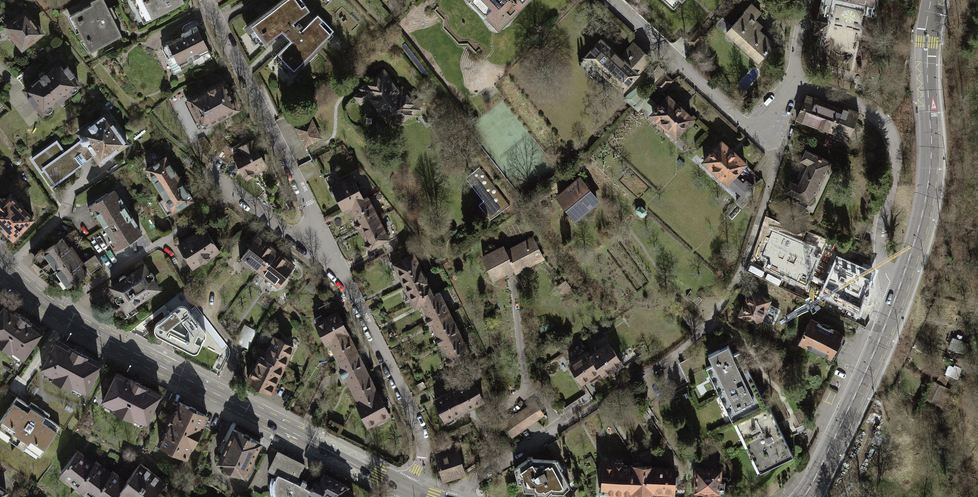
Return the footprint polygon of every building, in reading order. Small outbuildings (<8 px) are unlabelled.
[(74,13),(83,30),(79,32),(83,40),(87,38),(91,47),(120,33),(104,0),(101,0),(74,13)] [(146,16),(180,0),(138,0),(146,16)] [(246,29),(262,46),(282,31),(291,40),(273,57),(289,74),(333,30),(317,14),(301,30),(299,29),(302,26),(298,22),(295,25),(293,22),(309,10),(301,0),(285,0),(246,29)] [(493,6),(489,11),(488,18),(495,24),(502,25),(527,0),(487,0),(493,6)] [(817,21),(816,20),(814,32),(826,35),(828,23),(827,23),(830,8),(835,9),(836,6),(863,12),(862,14),(874,17),(877,5),(873,4),(874,0),(822,0),(817,21)] [(751,4),(744,11),(754,20),(760,13),(751,4)] [(7,27),(3,30),(10,38),(13,36),(21,47),(41,32),(25,11),(6,26),(7,27)] [(744,11),(730,27),(738,34),(734,39),(758,61),(773,44),(758,31),(761,27),(754,20),(744,11)] [(182,36),(161,46),(174,72),(192,63),(191,60),(208,51),(196,26),(181,33),(182,36)] [(698,29),(687,40),(694,47),(705,36),(698,29)] [(601,40),(578,64),(589,74),(597,66),(617,85),(626,76),(631,81),(651,59),(634,42),(619,58),(601,40)] [(61,61),(25,89),(29,94),(27,96),(34,105),(36,103),(43,112),(48,113),(53,109),(53,104),(69,92),(74,92),(78,89),(79,84),(72,76),(74,75),(67,65),(65,66),(61,61)] [(666,71),(658,65),(646,78),(653,85),(664,73),(666,71)] [(398,91),(383,71),(362,88),(363,89),(354,96),(360,103),(368,97),(392,127),(422,104),(417,98),(412,102),(401,88),(398,91)] [(664,73),(653,85),(661,92),(672,80),(664,73)] [(223,81),(189,99),(199,120),(199,125),(206,127),(207,124),(237,109),(223,81)] [(675,136),(691,119),(682,110),(685,107),(679,102),(676,105),(668,97),(659,106),(654,102),(645,95),(633,107),(638,111),(643,106),(675,136)] [(809,124),(817,103),(817,102),(815,101),(816,99),(808,96),(807,99),(804,98),(794,119),(809,124)] [(809,124),(832,132),(840,111),(817,103),(809,124)] [(840,111),(832,132),(830,136),(845,142),(856,113),(841,108),(840,111)] [(100,162),(127,143),(106,114),(79,133),(83,138),(95,155),(100,162)] [(320,138),(311,119),(295,127),(304,146),(320,138)] [(95,155),(83,138),(64,152),(56,141),(32,158),(41,172),(44,169),(54,183),(95,155)] [(265,166),(252,140),(239,146),(238,143),(230,147),(244,176),(246,178),(252,175),(253,172),(265,166)] [(729,149),(721,142),(704,161),(738,192),(743,183),(734,174),(744,163),(735,155),(737,153),(730,147),(729,149)] [(830,162),(806,150),(801,160),(806,163),(796,184),(791,181),(786,191),(799,197),(797,201),(806,206),(808,201),(810,202),(830,162)] [(160,189),(179,178),(166,156),(147,168),(160,189)] [(479,206),(490,219),(509,205),(479,166),(467,176),(486,201),(479,206)] [(352,176),(329,188),(333,196),(336,195),(343,209),(349,206),(363,199),(352,176)] [(179,178),(160,189),(165,198),(173,211),(192,199),(179,178)] [(576,218),(597,201),(580,179),(558,196),(576,218)] [(745,180),(743,183),(738,192),(741,195),(736,200),(741,205),(747,199),(751,193),(753,185),(745,180)] [(113,190),(87,206),(94,217),(98,214),(105,226),(127,212),(123,206),(125,205),(120,198),(119,199),(113,190)] [(9,194),(5,199),(3,197),(2,199),(0,197),(0,226),(12,238),(32,218),(9,194)] [(359,226),(359,227),(378,217),(368,197),(363,199),(349,206),(356,220),(354,221),(354,223),(355,226),(357,226),(359,226)] [(173,211),(165,198),(158,202),(166,215),(173,211)] [(645,210),(642,207),(638,207),(636,209),(637,212),(641,216),(643,216),(646,213),(645,210)] [(127,212),(105,226),(112,237),(107,239),(114,250),(141,233),(135,224),(136,223),(132,217),(131,218),(127,212)] [(369,247),(388,238),(378,217),(359,227),(365,240),(364,242),(364,244),(365,246),(367,246),(369,247)] [(205,228),(179,244),(192,265),(218,249),(205,228)] [(814,248),(772,231),(762,256),(770,259),(767,267),(806,286),(817,259),(810,257),(814,248)] [(275,250),(257,237),(239,261),(246,267),(250,262),(260,269),(275,250)] [(399,246),(395,237),(381,244),(386,253),(399,246)] [(503,246),(482,257),(492,278),(513,268),(515,272),(543,258),(532,237),(505,251),(503,246)] [(87,274),(62,238),(41,252),(38,250),(31,259),(67,287),(87,274)] [(293,264),(275,250),(260,269),(270,277),(266,282),(274,287),(277,283),(281,286),(288,277),(285,275),(293,264)] [(423,274),(413,254),(391,264),(395,272),(398,271),(404,283),(423,274)] [(95,256),(84,263),(90,273),(101,266),(95,256)] [(872,274),(838,260),(823,294),(859,313),(872,274)] [(120,281),(112,286),(117,294),(115,296),(114,298),(117,302),(119,302),(121,301),(126,309),(145,296),(144,295),(147,293),(148,295),(154,292),(153,290),(157,287),(151,279),(153,277),(154,275),(151,272),(149,272),(148,273),(143,266),(126,277),(125,275),(123,275),(119,277),(119,279),(120,281)] [(434,295),(423,274),(404,283),(415,304),(421,301),(434,295)] [(686,295),(697,304),(701,298),(690,290),(686,295)] [(428,323),(430,321),(449,312),(439,292),(434,295),(421,301),(427,315),(425,316),(428,323)] [(762,328),(772,304),(749,295),(739,319),(762,328)] [(5,347),(5,350),(11,355),(14,353),(15,352),(21,356),(40,330),(0,301),(0,343),(5,347)] [(331,301),(319,307),(322,314),(335,308),(331,301)] [(156,335),(192,353),(195,353),(197,352),(198,351),(205,338),(206,335),(205,333),(204,331),(188,309),(185,307),(182,306),(178,307),(156,324),(154,329),(155,332),(156,335)] [(325,342),(328,340),(347,331),(337,312),(324,318),(322,314),(313,319),(325,342)] [(439,343),(441,342),(460,333),(449,312),(430,321),(437,335),(435,336),(439,343)] [(801,339),(835,359),(848,338),(814,318),(801,339)] [(328,340),(339,360),(357,351),(347,331),(328,340)] [(445,357),(449,365),(470,354),(460,333),(441,342),(447,356),(445,357)] [(263,349),(260,355),(282,366),(293,346),(274,337),(267,351),(263,349)] [(98,363),(53,338),(38,366),(44,369),(43,372),(43,374),(49,378),(52,376),(71,387),(71,389),(77,393),(80,392),(82,389),(84,390),(89,381),(90,381),(94,374),(93,372),(98,363)] [(944,372),(960,376),(968,341),(953,338),(944,372)] [(588,351),(603,373),(613,366),(615,370),(623,364),(609,343),(596,351),(594,347),(588,351)] [(737,419),(740,418),(766,405),(739,350),(732,354),(728,345),(708,354),(713,364),(711,365),(717,377),(714,378),(729,408),(731,407),(737,419)] [(345,375),(349,381),(367,372),(357,351),(339,360),(342,367),(339,368),(343,376),(345,375)] [(588,351),(569,363),(581,381),(587,377),(590,382),(603,373),(588,351)] [(282,366),(260,355),(256,363),(252,362),(249,367),(253,369),(247,380),(274,394),(278,385),(274,383),(282,366)] [(159,393),(113,371),(100,399),(104,401),(103,404),(103,407),(110,410),(112,409),(132,418),(132,420),(139,424),(141,423),(143,420),(145,421),(149,411),(152,411),(155,405),(154,403),(159,393)] [(349,381),(359,402),(377,392),(367,372),(349,381)] [(473,380),(454,390),(463,409),(483,399),(473,380)] [(945,402),(948,385),(937,383),(935,401),(945,402)] [(454,390),(434,399),(447,424),(455,420),(452,414),(463,409),(454,390)] [(356,403),(367,424),(389,414),(378,392),(377,392),(359,402),(356,403)] [(15,395),(12,399),(0,416),(0,427),(11,435),(9,437),(24,447),(26,445),(39,454),(44,448),(56,430),(59,426),(48,418),(50,415),(31,401),(29,404),(15,395)] [(535,401),(504,422),(513,435),(543,414),(535,401)] [(207,416),(179,402),(171,418),(168,416),(166,421),(169,422),(159,441),(168,446),(168,449),(173,451),(176,450),(186,455),(207,416)] [(766,405),(740,418),(745,429),(743,430),(757,459),(760,457),(765,468),(793,455),(768,404),(766,405)] [(261,442),(234,429),(226,445),(221,443),(218,449),(222,451),(218,459),(219,462),(242,474),(246,472),(261,442)] [(441,455),(437,456),(442,478),(464,472),(458,450),(454,451),(452,445),(439,449),(441,455)] [(94,460),(77,447),(57,474),(75,487),(94,460)] [(277,450),(268,468),(278,473),(276,477),(271,476),(269,485),(270,493),(271,496),(310,496),(311,495),(313,496),(312,496),(351,496),(354,492),(347,488),(349,485),(348,484),(322,471),(317,481),(312,479),(308,488),(305,486),(308,482),(303,479),(300,484),(296,482),(305,464),(277,450)] [(531,456),(514,468),(515,475),(519,474),(523,490),(539,491),(539,494),(547,494),(557,489),(559,491),(563,491),(569,486),(555,459),(532,458),(531,456)] [(94,460),(75,487),(88,496),(91,496),(110,471),(94,460)] [(623,461),(603,460),(601,486),(599,488),(599,492),(601,494),(605,494),(606,492),(631,493),(632,466),(623,465),(623,461)] [(124,482),(115,494),(119,496),(132,496),(152,472),(139,463),(124,482)] [(654,467),(632,466),(631,493),(639,494),(639,490),(652,490),(654,467)] [(675,468),(654,467),(652,490),(674,491),(674,482),(678,483),(678,474),(674,474),(675,468)] [(720,471),(696,469),(695,490),(703,491),(702,493),(710,493),(710,491),(718,492),(720,471)] [(110,471),(91,496),(113,496),(115,494),(124,482),(110,471)] [(152,472),(132,496),(153,496),(165,482),(152,472)]
